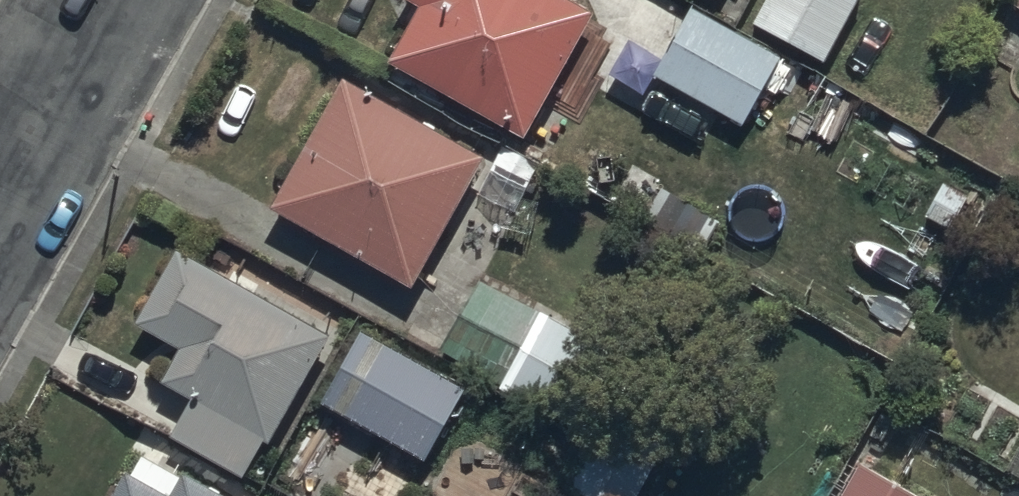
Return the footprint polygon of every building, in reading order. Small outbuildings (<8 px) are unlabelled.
[(596,0),(422,0),(392,53),(525,128),(596,0)] [(696,0),(693,0),(656,67),(746,116),(783,48),(696,0)] [(753,15),(826,53),(854,0),(761,0),(753,15)] [(345,66),(271,197),(413,277),(487,147),(345,66)] [(335,324),(182,239),(142,311),(190,338),(169,374),(198,390),(176,430),(247,469),(269,430),(274,433),(335,324)] [(466,378),(360,318),(319,391),(425,451),(466,378)] [(931,495),(858,455),(836,495),(931,495)] [(238,491),(186,461),(172,486),(129,461),(109,495),(235,495),(238,491)] [(357,488),(352,495),(372,495),(357,488)]
